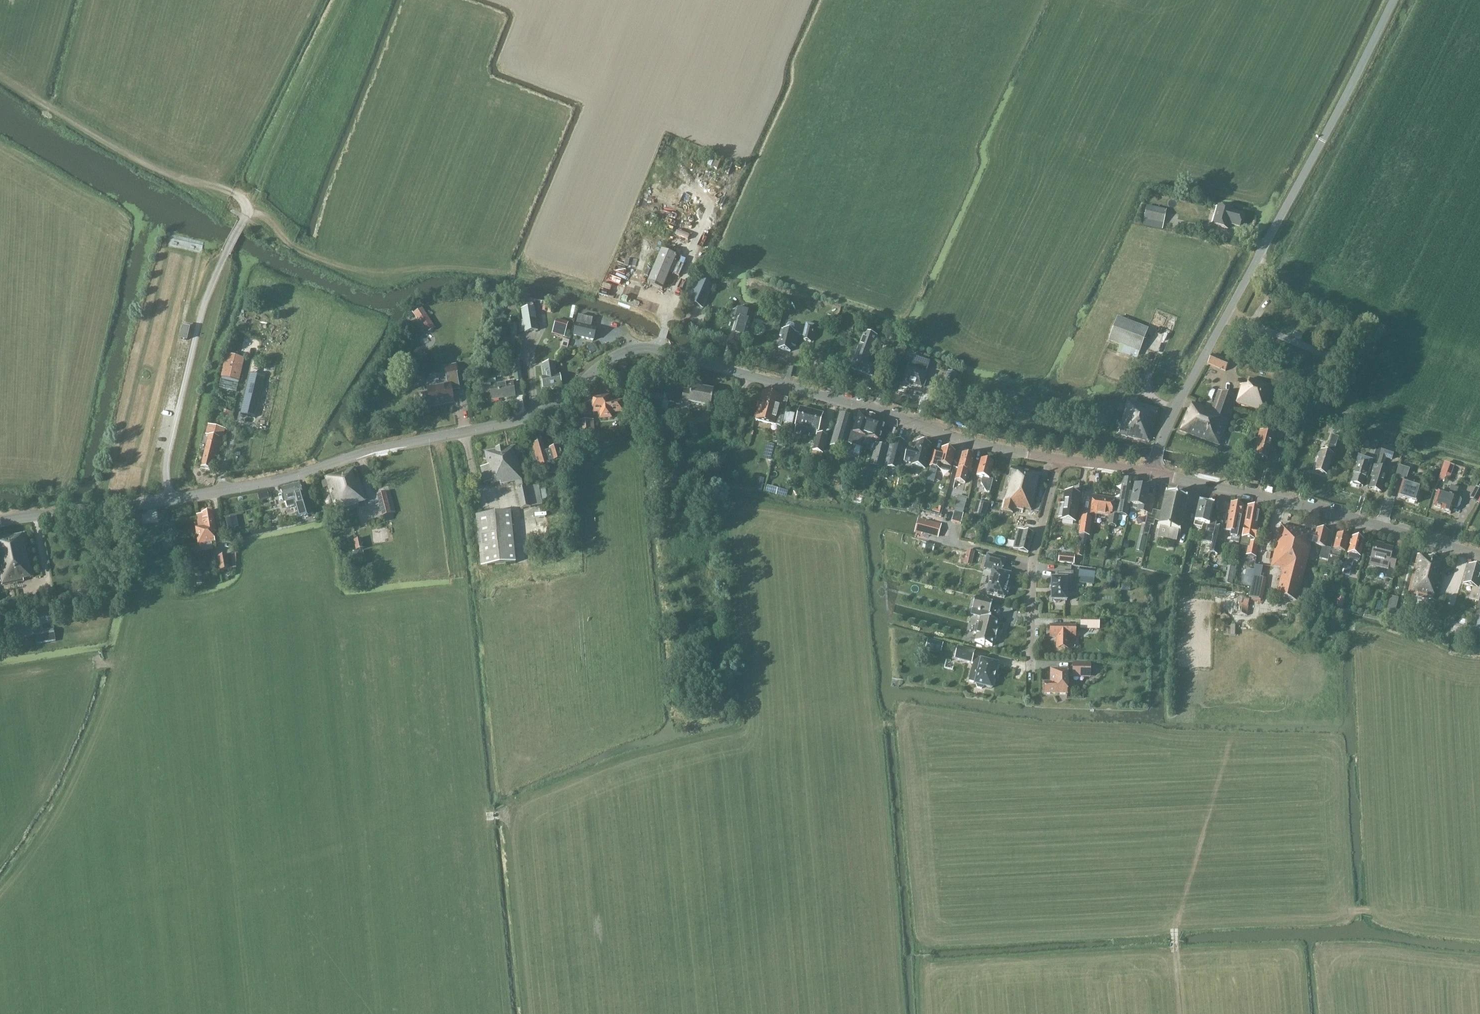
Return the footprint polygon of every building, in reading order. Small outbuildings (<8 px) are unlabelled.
[(709,167),(714,159),(710,156),(705,165),(709,167)] [(1217,205),(1212,225),(1228,230),(1229,225),(1240,228),(1244,213),(1233,210),(1234,209),(1217,205)] [(1165,212),(1146,208),(1144,219),(1143,225),(1162,229),(1165,212)] [(648,283),(663,290),(677,256),(662,250),(648,283)] [(611,274),(622,277),(624,272),(612,269),(611,274)] [(703,309),(713,285),(699,280),(689,303),(703,309)] [(599,293),(611,296),(613,290),(601,287),(599,293)] [(414,313),(417,318),(425,312),(422,307),(414,313)] [(519,332),(535,330),(538,329),(534,307),(521,309),(522,319),(520,319),(519,332)] [(753,315),(746,312),(738,309),(735,318),(739,319),(735,335),(746,338),(751,322),(753,315)] [(596,328),(591,327),(593,319),(575,315),(573,323),(576,324),(573,337),(593,341),(596,328)] [(1139,352),(1148,329),(1117,318),(1109,341),(1119,345),(1117,352),(1120,353),(1136,359),(1139,352)] [(556,319),(555,324),(566,328),(568,323),(556,319)] [(781,337),(778,349),(791,352),(792,346),(796,347),(799,334),(796,333),(794,333),(795,329),(794,324),(789,323),(786,326),(785,330),(783,329),(783,330),(781,329),(779,337),(781,337)] [(807,325),(803,340),(811,342),(815,327),(807,325)] [(180,339),(186,341),(189,329),(183,328),(180,339)] [(864,332),(851,369),(873,377),(875,374),(879,375),(881,370),(876,368),(877,367),(868,363),(876,340),(877,336),(864,332)] [(563,339),(561,347),(567,348),(569,341),(563,339)] [(895,357),(900,343),(892,341),(889,349),(892,350),(891,356),(895,357)] [(591,344),(587,347),(591,354),(595,351),(591,344)] [(226,354),(221,377),(239,381),(244,358),(226,354)] [(1224,371),(1229,362),(1212,355),(1208,364),(1224,371)] [(911,356),(903,382),(921,388),(926,373),(920,371),(923,360),(911,356)] [(519,357),(509,358),(509,362),(512,362),(515,382),(522,380),(519,361),(520,361),(519,357)] [(544,389),(562,386),(560,375),(557,375),(555,363),(543,365),(545,377),(542,378),(544,389)] [(430,408),(439,407),(455,404),(453,391),(460,390),(457,373),(458,373),(456,364),(444,366),(445,375),(446,375),(447,384),(426,388),(427,392),(419,393),(421,405),(429,403),(430,408)] [(944,384),(951,387),(956,374),(948,372),(944,384)] [(255,418),(265,377),(251,374),(241,415),(255,418)] [(489,379),(483,380),(485,394),(490,393),(491,401),(516,398),(514,382),(496,384),(495,379),(490,380),(489,379)] [(1237,398),(1235,403),(1264,413),(1272,387),(1249,379),(1247,386),(1246,387),(1239,386),(1235,398),(1237,398)] [(711,409),(714,391),(702,388),(703,386),(692,383),(691,390),(684,389),(681,402),(689,404),(689,405),(711,409)] [(1237,398),(1235,398),(1222,392),(1218,391),(1211,410),(1192,403),(1188,411),(1187,411),(1179,431),(1219,447),(1235,403),(1237,398)] [(780,426),(788,399),(762,393),(755,420),(774,425),(780,426)] [(623,402),(610,402),(609,396),(600,397),(601,400),(593,400),(593,402),(592,404),(592,407),(593,408),(593,410),(595,410),(595,412),(599,411),(600,419),(612,419),(611,413),(623,413),(623,402)] [(1155,421),(1158,409),(1127,401),(1121,425),(1118,434),(1149,442),(1155,421)] [(1165,409),(1170,411),(1174,403),(1169,401),(1165,409)] [(818,432),(822,414),(800,408),(795,426),(818,432)] [(225,410),(223,418),(232,421),(233,413),(225,410)] [(784,424),(782,431),(790,433),(792,426),(791,426),(794,414),(787,412),(784,424)] [(859,413),(853,432),(852,433),(866,437),(879,442),(887,421),(859,413)] [(851,418),(839,415),(830,447),(843,450),(843,448),(846,448),(847,443),(862,449),(866,437),(852,433),(853,432),(848,430),(851,418)] [(592,421),(580,421),(581,444),(595,443),(594,438),(593,438),(592,421)] [(212,470),(215,457),(218,458),(225,430),(208,426),(206,435),(209,436),(201,467),(212,470)] [(1267,459),(1274,434),(1259,430),(1253,456),(1267,459)] [(1340,439),(1349,442),(1352,435),(1342,432),(1340,439)] [(827,438),(817,434),(810,461),(820,464),(827,438)] [(1333,455),(1338,438),(1332,436),(1327,453),(1321,451),(1314,472),(1326,476),(1333,455)] [(893,445),(887,467),(895,469),(899,454),(900,454),(904,441),(896,439),(894,445),(893,445)] [(931,446),(917,442),(914,452),(907,450),(904,462),(911,464),(911,465),(925,469),(931,446)] [(1394,451),(1395,445),(1384,442),(1383,447),(1377,467),(1376,467),(1374,467),(1370,477),(1372,478),(1369,489),(1380,492),(1387,471),(1382,469),(1386,458),(1392,459),(1394,451)] [(535,454),(532,454),(537,470),(550,466),(549,464),(563,460),(560,448),(546,452),(543,443),(532,446),(535,454)] [(886,448),(877,446),(872,465),(881,468),(886,448)] [(491,482),(491,485),(500,483),(501,485),(515,483),(520,509),(543,506),(539,486),(524,488),(516,447),(485,453),(487,466),(481,467),(484,484),(491,482)] [(942,449),(941,453),(934,451),(929,467),(949,472),(955,452),(942,449)] [(970,473),(974,458),(961,454),(957,469),(954,481),(965,484),(967,479),(968,479),(968,477),(970,473)] [(1368,476),(1371,467),(1373,460),(1358,455),(1355,463),(1357,463),(1351,483),(1363,487),(1366,476),(1368,476)] [(981,484),(984,491),(990,493),(993,480),(989,479),(994,464),(980,460),(976,476),(982,478),(981,484)] [(1445,481),(1450,464),(1445,463),(1439,480),(1445,481)] [(1416,504),(1421,486),(1405,481),(1409,470),(1398,466),(1394,478),(1403,481),(1397,498),(1416,504)] [(341,516),(340,511),(358,506),(358,505),(366,502),(356,467),(325,477),(326,480),(321,482),(323,488),(328,487),(337,517),(341,516)] [(1030,510),(1040,475),(1011,467),(1008,478),(1001,509),(1001,510),(1012,512),(1013,508),(1023,511),(1023,509),(1030,510)] [(1129,508),(1127,508),(1131,481),(1122,480),(1118,505),(1113,505),(1112,513),(1110,513),(1110,517),(1109,517),(1108,526),(1116,527),(1117,517),(1118,516),(1127,518),(1129,508)] [(299,485),(280,490),(284,504),(294,501),(296,507),(294,508),(297,520),(308,517),(307,515),(305,506),(299,485)] [(1456,497),(1458,488),(1450,486),(1448,494),(1438,491),(1433,507),(1443,510),(1443,512),(1450,514),(1452,507),(1457,509),(1460,507),(1461,501),(1460,499),(1455,497),(1456,497)] [(1479,494),(1479,489),(1476,487),(1470,498),(1476,501),(1479,494)] [(1151,509),(1154,501),(1147,499),(1149,490),(1134,488),(1130,506),(1136,507),(1135,512),(1147,514),(1145,524),(1153,526),(1157,511),(1151,509)] [(1075,522),(1079,495),(1065,493),(1063,505),(1060,505),(1058,517),(1061,518),(1061,520),(1075,522)] [(963,514),(967,498),(958,495),(953,512),(955,512),(952,524),(962,526),(965,515),(963,514)] [(1157,511),(1155,520),(1159,521),(1157,528),(1158,528),(1157,538),(1176,542),(1178,532),(1180,533),(1187,501),(1164,495),(1161,512),(1157,511)] [(1113,505),(1114,499),(1092,496),(1091,501),(1090,508),(1090,514),(1109,517),(1110,517),(1110,513),(1112,513),(1113,505)] [(983,517),(987,503),(977,501),(973,515),(983,517)] [(1210,521),(1214,506),(1198,502),(1194,522),(1194,527),(1202,529),(1203,524),(1206,524),(1205,535),(1203,542),(1212,544),(1215,528),(1216,522),(1210,521)] [(310,504),(305,506),(307,515),(313,514),(310,504)] [(1238,533),(1243,506),(1230,504),(1225,530),(1232,532),(1230,541),(1238,543),(1240,533),(1238,533)] [(392,506),(380,509),(382,516),(394,513),(392,506)] [(1247,507),(1242,536),(1259,539),(1260,529),(1257,528),(1260,509),(1247,507)] [(529,518),(547,514),(546,508),(528,512),(529,518)] [(214,534),(217,533),(213,511),(201,513),(196,514),(199,534),(197,535),(198,545),(215,542),(214,534)] [(481,567),(516,563),(511,512),(476,515),(481,567)] [(228,529),(235,527),(233,517),(225,519),(228,529)] [(1091,518),(1088,517),(1082,517),(1079,534),(1089,536),(1091,518)] [(941,525),(918,519),(915,531),(938,537),(941,525)] [(1281,526),(1270,567),(1273,568),(1281,571),(1276,596),(1297,602),(1309,553),(1312,553),(1314,546),(1311,545),(1315,534),(1281,526)] [(1217,555),(1223,530),(1215,528),(1212,544),(1210,553),(1217,555)] [(1311,545),(1314,546),(1322,548),(1319,559),(1327,560),(1330,548),(1326,547),(1330,533),(1329,533),(1327,530),(1323,530),(1322,531),(1316,529),(1315,534),(1311,545)] [(1018,530),(1015,541),(1020,542),(1018,550),(1028,553),(1033,533),(1018,530)] [(1349,538),(1344,536),(1343,535),(1340,534),(1338,535),(1336,535),(1332,549),(1330,549),(1328,555),(1326,565),(1335,568),(1338,557),(1339,558),(1340,552),(1345,553),(1349,538)] [(33,578),(24,535),(0,539),(0,579),(2,587),(24,582),(24,580),(33,578)] [(1140,536),(1136,552),(1142,553),(1146,537),(1140,536)] [(1347,554),(1343,571),(1350,572),(1352,565),(1353,561),(1357,562),(1359,561),(1360,557),(1364,541),(1362,540),(1362,539),(1357,537),(1356,539),(1351,538),(1347,554)] [(361,539),(354,541),(355,551),(363,550),(361,539)] [(1256,558),(1259,544),(1249,542),(1246,556),(1256,558)] [(1393,570),(1393,569),(1396,557),(1390,555),(1392,550),(1382,548),(1383,546),(1375,544),(1371,559),(1370,566),(1388,570),(1386,578),(1392,579),(1394,570),(1393,570)] [(1075,556),(1082,557),(1084,548),(1077,547),(1075,556)] [(363,551),(352,553),(353,559),(364,557),(363,551)] [(971,565),(973,552),(967,551),(965,564),(971,565)] [(220,572),(230,570),(227,555),(217,557),(220,572)] [(987,594),(1004,598),(1010,574),(1000,571),(1001,567),(1003,568),(1005,560),(987,555),(985,563),(995,566),(994,570),(993,570),(987,594)] [(1073,565),(1074,557),(1059,555),(1058,564),(1073,565)] [(1435,602),(1445,562),(1438,559),(1420,555),(1417,555),(1408,592),(1410,593),(1417,594),(1416,597),(1427,600),(1435,602)] [(1479,577),(1479,569),(1468,565),(1463,584),(1473,587),(1469,599),(1478,602),(1479,596),(1479,587),(1478,586),(1479,577)] [(1261,600),(1266,579),(1260,578),(1262,567),(1255,566),(1254,570),(1251,587),(1249,597),(1261,600)] [(1079,567),(1078,575),(1094,577),(1095,569),(1079,567)] [(1246,568),(1242,585),(1251,587),(1254,570),(1246,568)] [(1055,602),(1059,603),(1061,601),(1066,601),(1067,593),(1072,593),(1072,573),(1058,572),(1058,579),(1051,579),(1051,601),(1054,601),(1055,602)] [(1387,608),(1386,614),(1396,617),(1398,610),(1395,610),(1398,598),(1390,596),(1387,608)] [(992,646),(994,639),(995,639),(998,630),(996,629),(998,622),(987,619),(988,613),(989,613),(992,602),(975,597),(972,609),(982,611),(979,625),(976,625),(974,633),(976,634),(974,642),(992,646)] [(1471,631),(1479,634),(1479,597),(1471,631)] [(1247,616),(1249,600),(1234,598),(1233,613),(1237,614),(1247,616)] [(1471,620),(1473,611),(1462,607),(1459,617),(1471,620)] [(1099,629),(1099,619),(1081,619),(1080,629),(1099,629)] [(1074,637),(1074,626),(1051,626),(1050,637),(1057,637),(1057,648),(1068,648),(1068,637),(1074,637)] [(984,686),(992,688),(998,663),(981,659),(980,659),(973,657),(974,651),(958,648),(955,659),(980,665),(975,684),(977,685),(978,686),(982,688),(984,686)] [(1089,674),(1089,664),(1073,663),(1073,673),(1089,674)] [(1067,694),(1067,670),(1050,669),(1050,682),(1045,682),(1044,694),(1067,694)]
